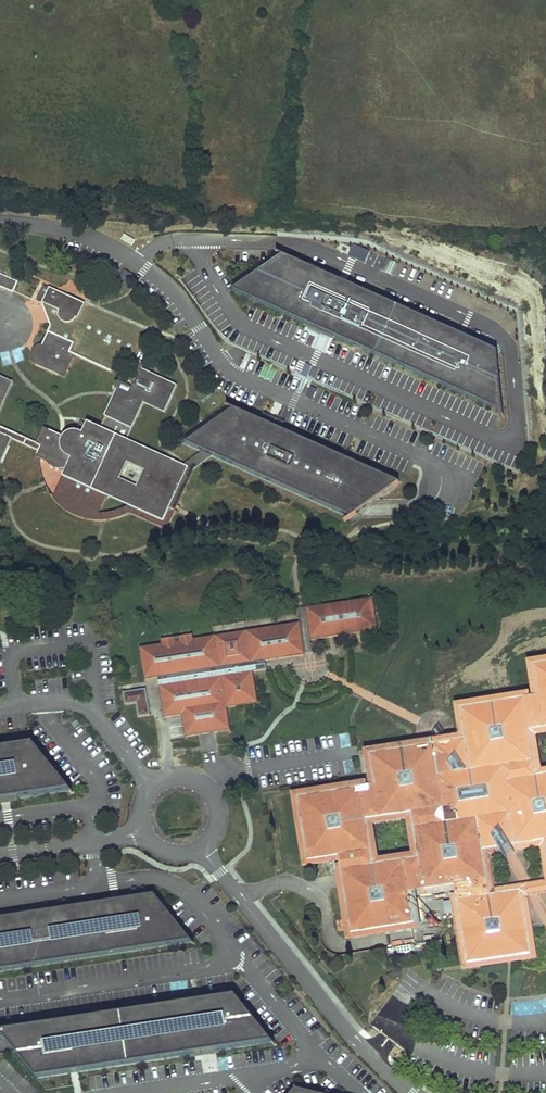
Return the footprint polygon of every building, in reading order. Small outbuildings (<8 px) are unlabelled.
[(353,245),(348,257),(364,263),(369,251),(353,245)] [(284,252),(236,288),(507,417),(500,351),(284,252)] [(394,276),(398,265),(390,262),(387,273),(394,276)] [(2,462),(13,438),(40,450),(37,456),(40,458),(49,461),(53,466),(58,468),(65,468),(67,469),(57,492),(61,495),(69,503),(79,509),(87,512),(100,513),(108,494),(132,505),(165,520),(173,502),(188,467),(186,466),(127,441),(144,402),(165,411),(177,385),(143,371),(158,336),(64,296),(44,286),(37,301),(40,303),(52,325),(49,331),(43,346),(46,347),(45,350),(44,350),(42,349),(39,348),(35,350),(33,353),(32,357),(34,361),(35,364),(65,377),(76,356),(125,379),(123,383),(120,382),(119,382),(117,383),(116,384),(115,387),(116,389),(118,391),(101,429),(88,423),(88,424),(84,432),(83,433),(81,433),(79,432),(74,431),(70,432),(66,435),(64,437),(44,428),(38,443),(0,426),(0,461),(2,462)] [(13,383),(0,377),(0,412),(13,383)] [(360,510),(403,483),(237,409),(186,441),(204,449),(212,453),(352,515),(360,510)] [(88,424),(82,421),(79,429),(84,432),(88,424)] [(212,453),(204,449),(186,466),(188,467),(194,470),(212,453)] [(194,470),(188,467),(173,502),(179,504),(194,470)] [(179,504),(173,502),(165,520),(132,505),(108,514),(100,513),(87,512),(79,509),(69,503),(61,495),(57,492),(55,497),(67,510),(88,519),(110,519),(131,512),(168,528),(179,504)] [(373,597),(305,608),(311,639),(330,636),(329,630),(337,629),(337,635),(356,632),(355,626),(363,625),(364,631),(378,628),(373,597)] [(300,622),(305,654),(313,652),(311,639),(305,608),(298,609),(300,622)] [(140,647),(145,680),(159,678),(165,717),(182,715),(186,736),(231,729),(227,707),(227,703),(254,698),(250,672),(254,672),(267,670),(265,661),(305,654),(300,622),(194,639),(193,635),(162,640),(162,644),(140,647)] [(308,862),(340,857),(351,935),(416,925),(411,893),(455,887),(466,965),(532,954),(522,896),(521,888),(491,893),(483,850),(499,848),(500,849),(510,844),(513,843),(514,845),(544,841),(545,853),(545,774),(538,776),(530,731),(545,729),(545,662),(532,664),(537,697),(460,708),(465,741),(451,744),(440,746),(437,746),(435,743),(370,753),(376,784),(298,797),(308,862)] [(227,703),(227,707),(259,702),(254,672),(250,672),(254,698),(227,703)] [(124,692),(126,705),(137,703),(140,717),(152,715),(147,688),(124,692)] [(437,729),(433,734),(440,746),(451,744),(440,725),(437,729)] [(7,798),(71,788),(34,742),(0,747),(0,799),(7,798)] [(515,851),(510,844),(500,849),(505,857),(510,854),(515,851)] [(521,888),(522,896),(545,892),(545,880),(520,884),(521,888)] [(195,944),(155,894),(0,917),(0,970),(195,944)] [(188,981),(172,982),(172,994),(188,993),(188,981)] [(238,998),(3,1031),(11,1042),(40,1077),(276,1044),(238,998)]
